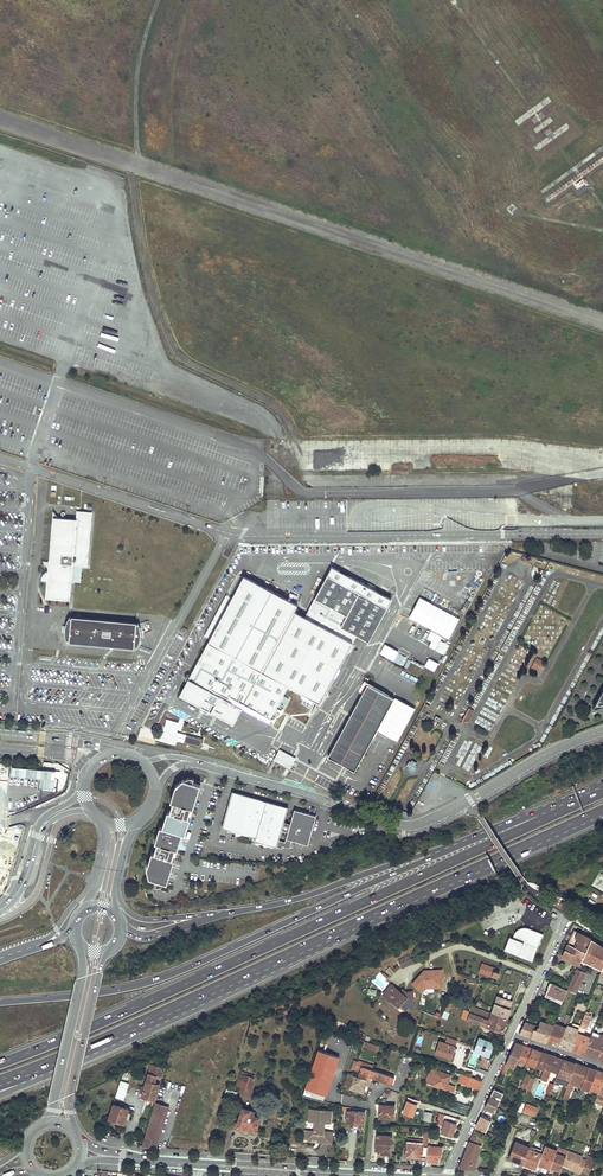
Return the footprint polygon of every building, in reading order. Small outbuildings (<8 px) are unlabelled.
[(58,516),(53,510),(48,560),(43,560),(48,567),(47,573),(46,573),(45,573),(44,573),(43,574),(42,575),(41,576),(41,578),(47,578),(45,596),(69,598),(72,563),(87,564),(91,510),(81,509),(76,509),(76,517),(58,516)] [(269,720),(289,684),(321,701),(353,641),(346,637),(351,629),(358,633),(369,639),(392,597),(333,565),(310,607),(317,611),(316,613),(311,611),(308,617),(306,615),(295,609),(298,603),(245,574),(233,596),(227,593),(206,633),(211,637),(181,693),(192,699),(192,698),(197,701),(203,704),(202,704),(206,707),(210,708),(214,710),(218,713),(234,722),(243,705),(269,720)] [(310,607),(306,615),(308,617),(311,611),(316,613),(317,611),(310,607)] [(139,621),(71,615),(69,617),(68,620),(67,622),(66,625),(66,629),(66,633),(67,636),(68,639),(68,640),(136,646),(138,644),(139,643),(140,641),(141,639),(141,637),(142,634),(142,632),(141,629),(141,625),(139,621)] [(346,637),(353,641),(358,633),(351,629),(346,637)] [(436,631),(429,644),(435,648),(440,638),(442,635),(436,631)] [(440,638),(435,648),(444,653),(449,643),(440,638)] [(537,655),(531,666),(538,670),(544,659),(537,655)] [(368,682),(329,754),(355,768),(377,728),(394,696),(368,682)] [(595,706),(602,703),(602,691),(595,706)] [(377,728),(397,739),(415,707),(394,696),(377,728)] [(469,707),(460,723),(461,723),(468,721),(474,710),(469,707)] [(185,732),(183,741),(200,745),(203,737),(185,732)] [(408,767),(407,769),(412,771),(413,769),(415,770),(417,766),(415,765),(416,763),(412,760),(411,762),(409,761),(406,765),(408,767)] [(195,807),(203,782),(185,777),(177,784),(172,799),(175,800),(193,806),(195,807)] [(289,806),(233,790),(223,826),(236,830),(243,832),(257,836),(256,839),(263,841),(270,843),(278,845),(280,838),(283,828),(285,820),(289,806)] [(190,816),(193,806),(175,800),(172,810),(190,816)] [(309,843),(317,814),(296,808),(291,822),(289,830),(287,837),(293,838),(309,843)] [(397,809),(395,814),(409,818),(411,814),(406,812),(406,813),(400,811),(400,810),(397,809)] [(172,810),(170,810),(165,826),(184,832),(187,833),(192,816),(190,816),(172,810)] [(289,830),(291,822),(285,820),(283,828),(289,830)] [(165,826),(162,825),(157,841),(160,842),(177,847),(179,848),(184,832),(165,826)] [(278,845),(282,847),(283,844),(291,846),(293,838),(287,837),(286,840),(280,838),(278,845)] [(177,847),(160,842),(157,852),(174,858),(177,847)] [(151,877),(169,882),(176,858),(174,858),(157,852),(154,851),(149,867),(151,877)] [(593,887),(602,893),(602,870),(593,887)] [(515,931),(514,933),(513,937),(509,936),(504,950),(533,961),(543,933),(529,928),(525,927),(523,926),(521,927),(519,928),(517,929),(515,931)] [(574,930),(568,944),(585,951),(590,941),(591,939),(583,935),(584,934),(580,932),(580,933),(574,930)] [(591,939),(590,941),(602,946),(602,947),(602,948),(602,946),(591,939)] [(590,941),(585,951),(582,959),(602,968),(602,966),(602,948),(602,947),(602,946),(590,941)] [(585,951),(568,944),(562,956),(567,959),(567,960),(571,962),(571,961),(579,965),(581,960),(582,959),(585,951)] [(401,969),(413,964),(409,955),(397,960),(401,969)] [(602,968),(582,959),(581,960),(601,970),(602,968)] [(389,966),(385,970),(389,976),(394,972),(389,966)] [(585,973),(577,969),(567,990),(576,993),(585,973)] [(412,990),(443,990),(442,970),(417,971),(417,982),(412,982),(412,990)] [(551,982),(546,993),(562,1001),(567,990),(560,987),(557,985),(551,982)] [(392,985),(383,995),(394,1004),(396,1002),(400,1005),(403,1005),(407,1008),(413,1001),(413,991),(406,992),(404,992),(403,994),(400,992),(392,985)] [(472,1006),(467,1020),(502,1033),(511,1009),(509,1008),(512,1001),(498,996),(492,1013),(472,1006)] [(447,1020),(451,1005),(446,1003),(442,1019),(447,1020)] [(579,1029),(571,1050),(578,1052),(584,1055),(590,1038),(583,1035),(591,1016),(589,1015),(589,1013),(586,1011),(579,1029)] [(534,1019),(533,1020),(527,1017),(519,1033),(536,1039),(546,1042),(553,1025),(540,1020),(540,1022),(534,1019)] [(566,1028),(553,1023),(553,1025),(546,1042),(550,1043),(552,1044),(553,1040),(560,1042),(566,1028)] [(566,1026),(566,1028),(560,1042),(566,1045),(565,1048),(567,1049),(571,1050),(579,1029),(566,1026)] [(593,1031),(590,1038),(584,1055),(591,1057),(597,1059),(602,1044),(602,1035),(593,1031)] [(450,1061),(458,1041),(447,1037),(444,1043),(439,1041),(434,1055),(450,1061)] [(363,1045),(376,1050),(378,1045),(365,1041),(363,1045)] [(500,1076),(504,1078),(505,1075),(506,1074),(510,1066),(514,1068),(518,1060),(524,1046),(524,1045),(520,1044),(515,1043),(510,1054),(500,1076)] [(524,1046),(518,1060),(535,1067),(536,1064),(541,1052),(541,1051),(537,1050),(532,1048),(532,1049),(528,1047),(524,1046)] [(318,1050),(305,1088),(326,1095),(339,1057),(318,1050)] [(541,1052),(536,1064),(545,1068),(550,1055),(547,1054),(541,1052)] [(540,1079),(546,1081),(551,1070),(558,1073),(563,1059),(558,1058),(550,1055),(545,1068),(540,1079)] [(554,1084),(552,1089),(556,1090),(558,1085),(562,1086),(563,1083),(568,1085),(568,1083),(576,1063),(569,1061),(563,1059),(558,1073),(554,1084)] [(359,1072),(358,1076),(370,1081),(372,1077),(392,1084),(395,1077),(372,1069),(357,1065),(358,1061),(354,1060),(351,1069),(359,1072)] [(357,1065),(372,1069),(373,1065),(359,1060),(358,1061),(357,1065)] [(573,1085),(581,1088),(587,1067),(582,1065),(576,1063),(568,1083),(573,1085)] [(143,1091),(141,1097),(154,1101),(159,1085),(154,1083),(156,1076),(162,1078),(165,1068),(151,1064),(144,1087),(143,1091)] [(593,1069),(587,1067),(581,1088),(589,1091),(597,1070),(593,1069)] [(597,1070),(589,1091),(598,1093),(595,1102),(602,1105),(602,1072),(597,1070)] [(433,1080),(432,1084),(445,1089),(447,1081),(449,1081),(451,1075),(437,1071),(433,1080)] [(348,1073),(344,1086),(366,1094),(370,1081),(358,1076),(348,1073)] [(240,1074),(236,1086),(250,1090),(254,1078),(240,1074)] [(461,1074),(458,1082),(478,1090),(482,1082),(482,1081),(481,1081),(461,1074)] [(531,1075),(526,1074),(521,1087),(523,1088),(522,1089),(525,1090),(531,1075)] [(536,1077),(531,1075),(525,1090),(527,1091),(528,1090),(530,1091),(536,1077)] [(121,1081),(115,1097),(124,1100),(129,1083),(121,1081)] [(571,1089),(566,1088),(563,1098),(564,1099),(565,1095),(568,1096),(571,1089)] [(503,1093),(494,1089),(486,1106),(485,1108),(489,1110),(494,1112),(503,1093)] [(408,1097),(403,1113),(413,1116),(415,1107),(415,1105),(416,1105),(418,1105),(419,1101),(408,1097)] [(466,1115),(469,1107),(455,1101),(451,1110),(466,1115)] [(155,1103),(142,1146),(156,1147),(169,1107),(155,1103)] [(534,1117),(537,1107),(525,1103),(522,1113),(534,1117)] [(113,1104),(109,1119),(124,1123),(128,1109),(113,1104)] [(380,1104),(379,1117),(393,1119),(395,1106),(380,1104)] [(238,1122),(236,1127),(244,1129),(244,1127),(255,1131),(257,1123),(258,1124),(260,1123),(260,1120),(260,1119),(259,1119),(259,1117),(252,1115),(254,1112),(243,1108),(240,1117),(238,1122)] [(330,1123),(331,1110),(310,1108),(309,1121),(314,1122),(313,1131),(308,1130),(307,1138),(328,1140),(329,1131),(323,1131),(324,1123),(330,1123)] [(348,1110),(347,1122),(363,1124),(364,1112),(348,1110)] [(425,1111),(423,1120),(430,1122),(432,1113),(425,1111)] [(444,1122),(441,1133),(452,1136),(457,1124),(459,1120),(445,1114),(445,1115),(439,1113),(437,1119),(444,1122)] [(508,1134),(515,1137),(523,1117),(516,1114),(508,1134)] [(478,1121),(476,1127),(478,1128),(486,1131),(491,1120),(486,1118),(481,1116),(478,1121)] [(307,1138),(308,1130),(305,1130),(304,1141),(331,1144),(332,1131),(329,1131),(328,1140),(307,1138)] [(377,1135),(375,1151),(382,1151),(383,1151),(383,1153),(390,1154),(392,1136),(377,1135)] [(460,1168),(473,1169),(483,1139),(475,1136),(473,1135),(459,1168),(460,1168)] [(428,1146),(427,1159),(426,1161),(438,1162),(439,1156),(440,1157),(441,1156),(441,1155),(442,1147),(437,1146),(434,1146),(434,1144),(437,1144),(438,1138),(429,1136),(428,1144),(428,1146)] [(427,1159),(428,1146),(421,1146),(422,1143),(407,1141),(405,1155),(414,1156),(414,1158),(427,1159)] [(530,1147),(516,1141),(509,1159),(523,1165),(530,1147)] [(523,1165),(535,1170),(538,1163),(543,1151),(530,1146),(530,1147),(523,1165)] [(556,1151),(544,1147),(543,1151),(538,1163),(551,1168),(551,1167),(556,1151)] [(568,1151),(558,1148),(556,1151),(551,1167),(560,1171),(562,1165),(568,1151)] [(571,1168),(577,1170),(576,1172),(581,1174),(581,1172),(585,1160),(582,1159),(583,1156),(568,1151),(562,1165),(571,1168)] [(593,1163),(585,1160),(581,1172),(589,1174),(593,1163)]
